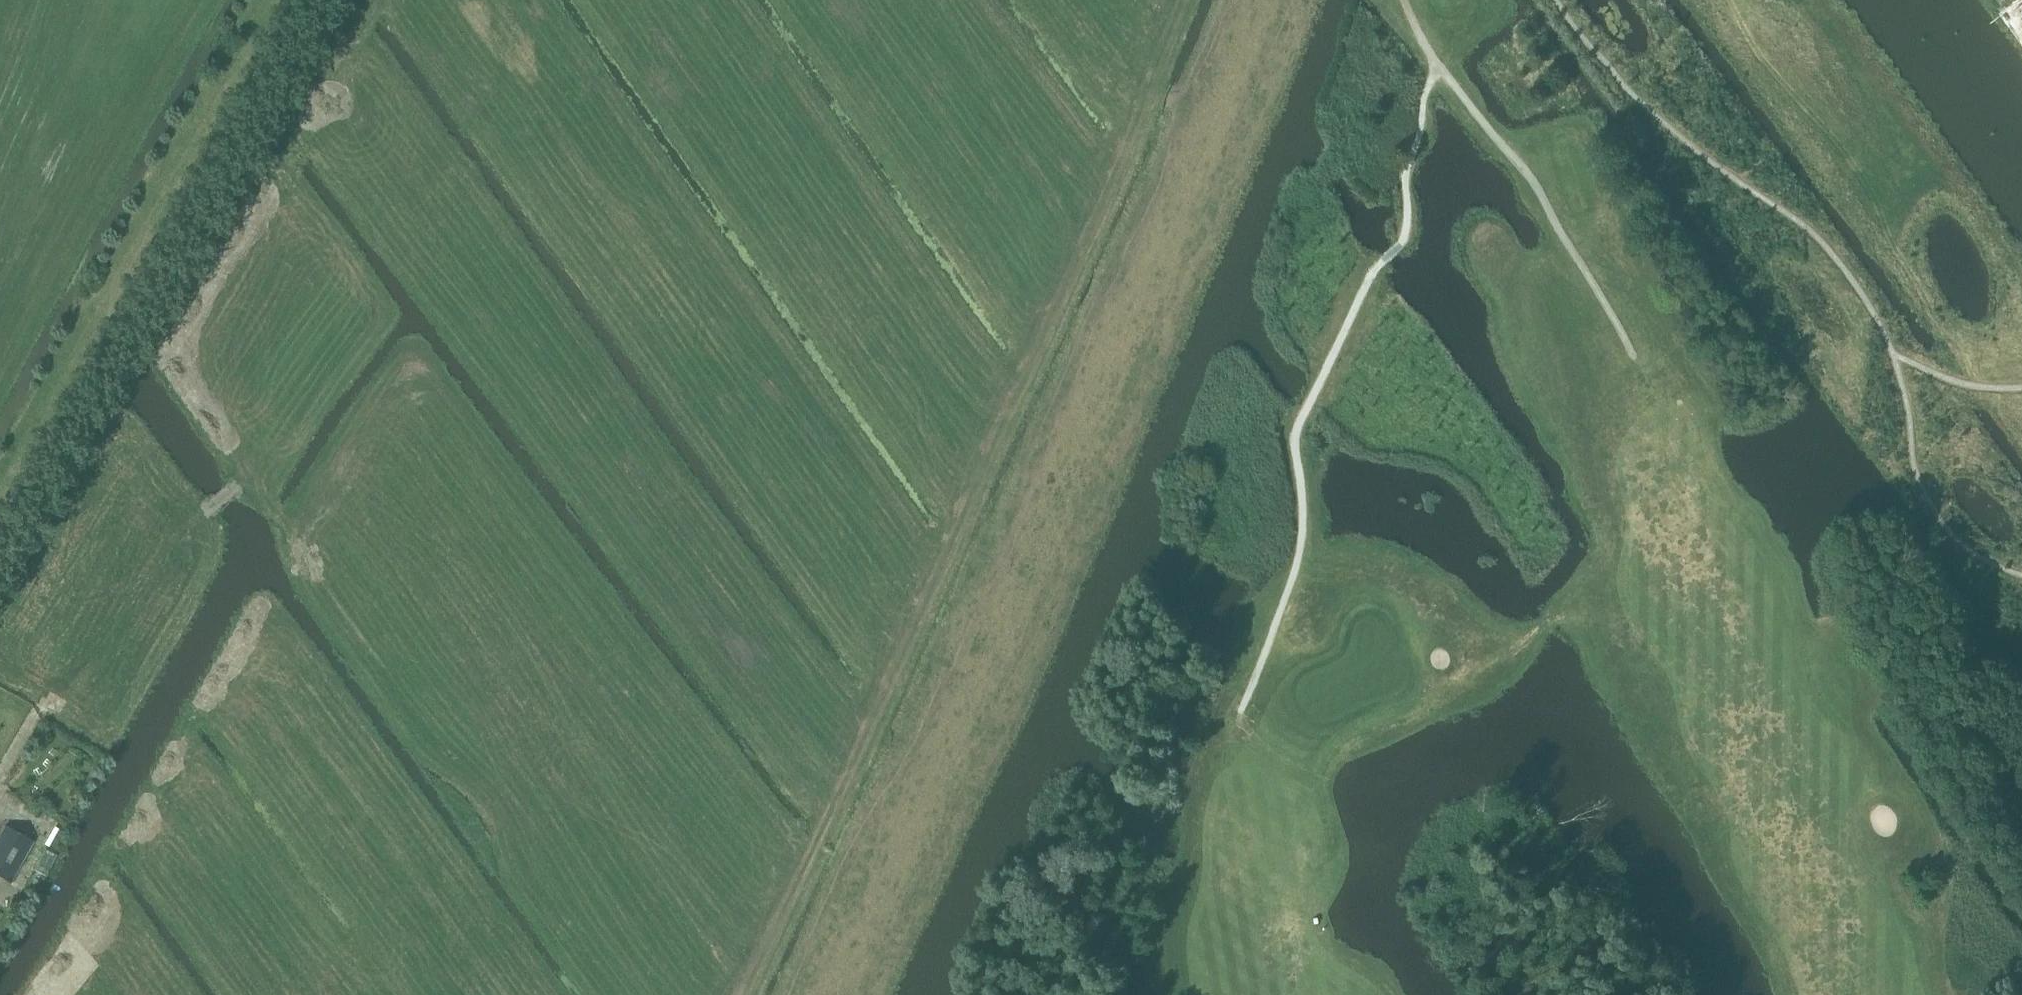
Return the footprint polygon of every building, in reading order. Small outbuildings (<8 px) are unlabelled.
[(0,836),(0,877),(11,883),(34,841),(6,825),(0,836)]
